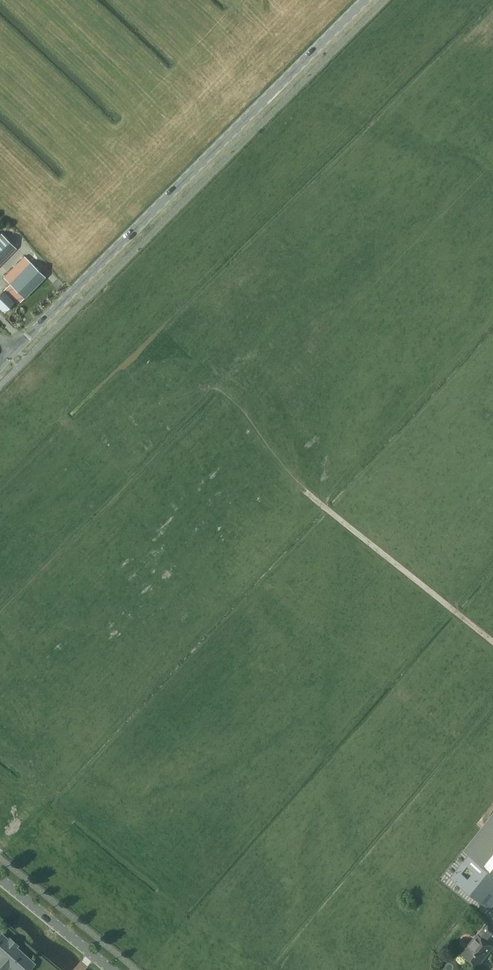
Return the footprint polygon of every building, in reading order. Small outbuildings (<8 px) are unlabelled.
[(17,249),(2,234),(1,235),(0,236),(0,266),(17,249)] [(25,298),(46,276),(26,256),(5,278),(11,283),(0,293),(0,308),(4,312),(15,301),(18,305),(25,298)] [(452,878),(466,889),(468,887),(476,893),(474,895),(489,907),(492,903),(492,816),(466,850),(471,854),(452,878)] [(492,937),(492,927),(488,923),(478,935),(478,934),(463,953),(467,957),(468,959),(471,961),(473,961),(478,965),(492,946),(488,943),(492,937)] [(9,965),(15,969),(21,969),(30,961),(15,947),(16,945),(10,939),(8,941),(2,935),(0,937),(0,945),(2,947),(0,950),(0,956),(1,957),(0,958),(0,969),(5,969),(9,965)]
